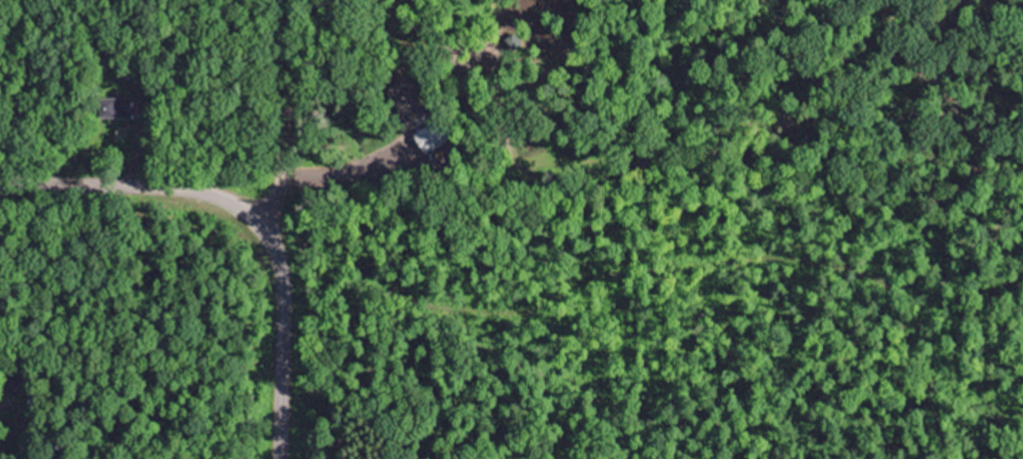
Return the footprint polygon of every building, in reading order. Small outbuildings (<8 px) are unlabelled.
[(120,96),(97,96),(97,116),(120,116),(120,96)]
